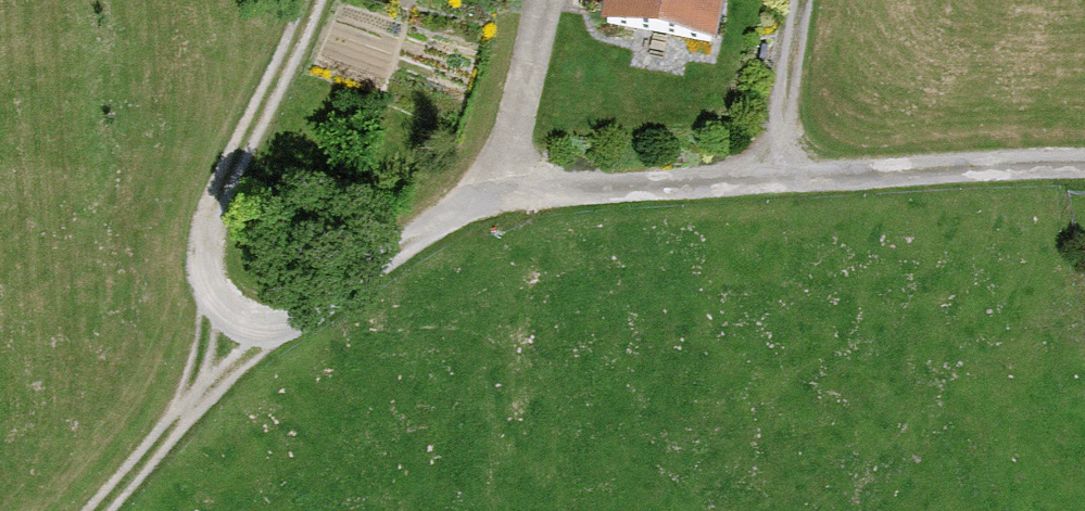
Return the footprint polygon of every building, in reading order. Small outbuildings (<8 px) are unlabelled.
[(598,30),(717,52),(727,0),(603,0),(598,30)]
